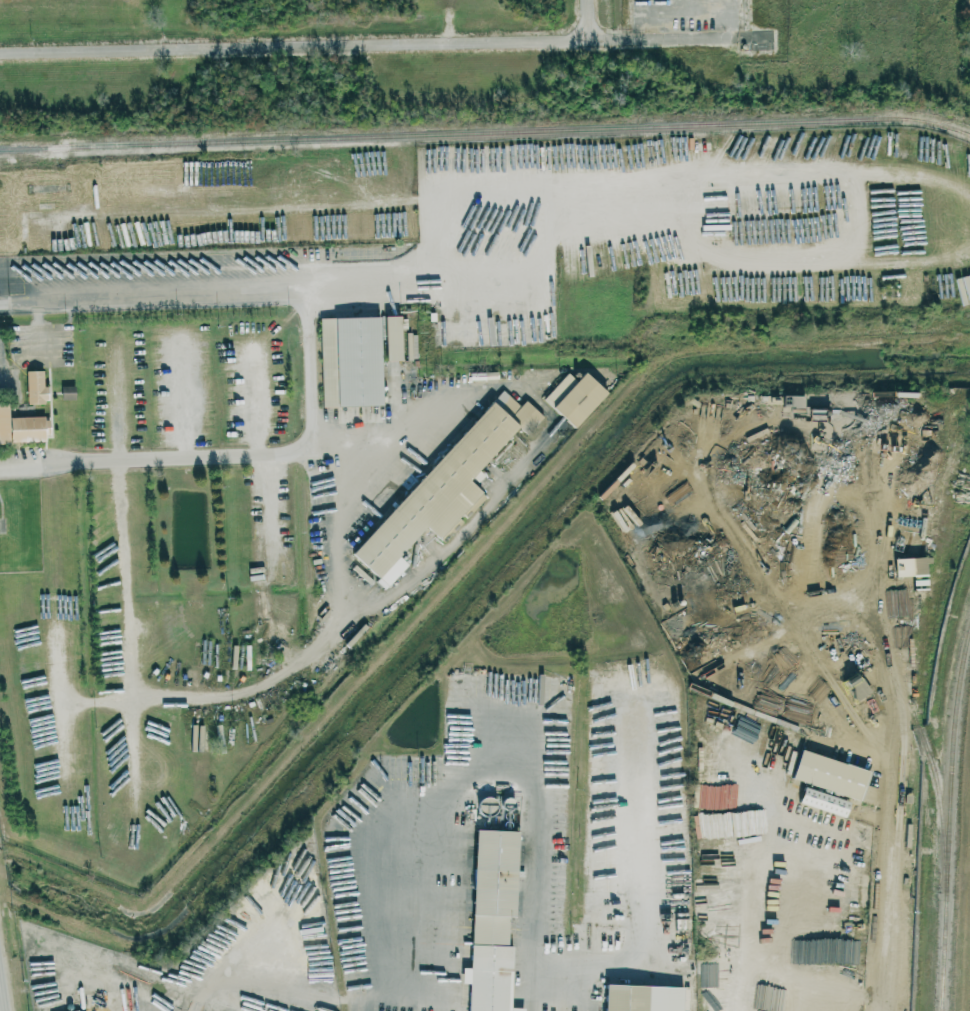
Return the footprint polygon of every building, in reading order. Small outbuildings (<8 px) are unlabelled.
[(382,404),(324,406),(321,318),(379,316),(382,404)] [(383,361),(399,361),(398,316),(382,316),(383,361)] [(26,370),(28,403),(48,402),(46,369),(26,370)] [(553,407),(584,374),(605,393),(575,426),(553,407)] [(72,400),(73,386),(59,386),(59,400),(72,400)] [(348,549),(374,576),(427,528),(440,538),(480,493),(476,481),(531,415),(505,391),(348,549)] [(14,441),(0,443),(0,403),(6,403),(14,441)] [(13,416),(45,416),(45,441),(14,441),(13,416)] [(924,557),(891,558),(892,577),(925,576),(924,557)] [(853,702),(869,693),(858,673),(842,682),(853,702)] [(868,772),(859,800),(794,777),(803,750),(868,772)] [(848,802),(802,787),(797,803),(843,818),(848,802)] [(512,948),(509,1010),(471,1010),(474,946),(512,948)] [(649,987),(648,1010),(606,1010),(607,985),(649,987)]
